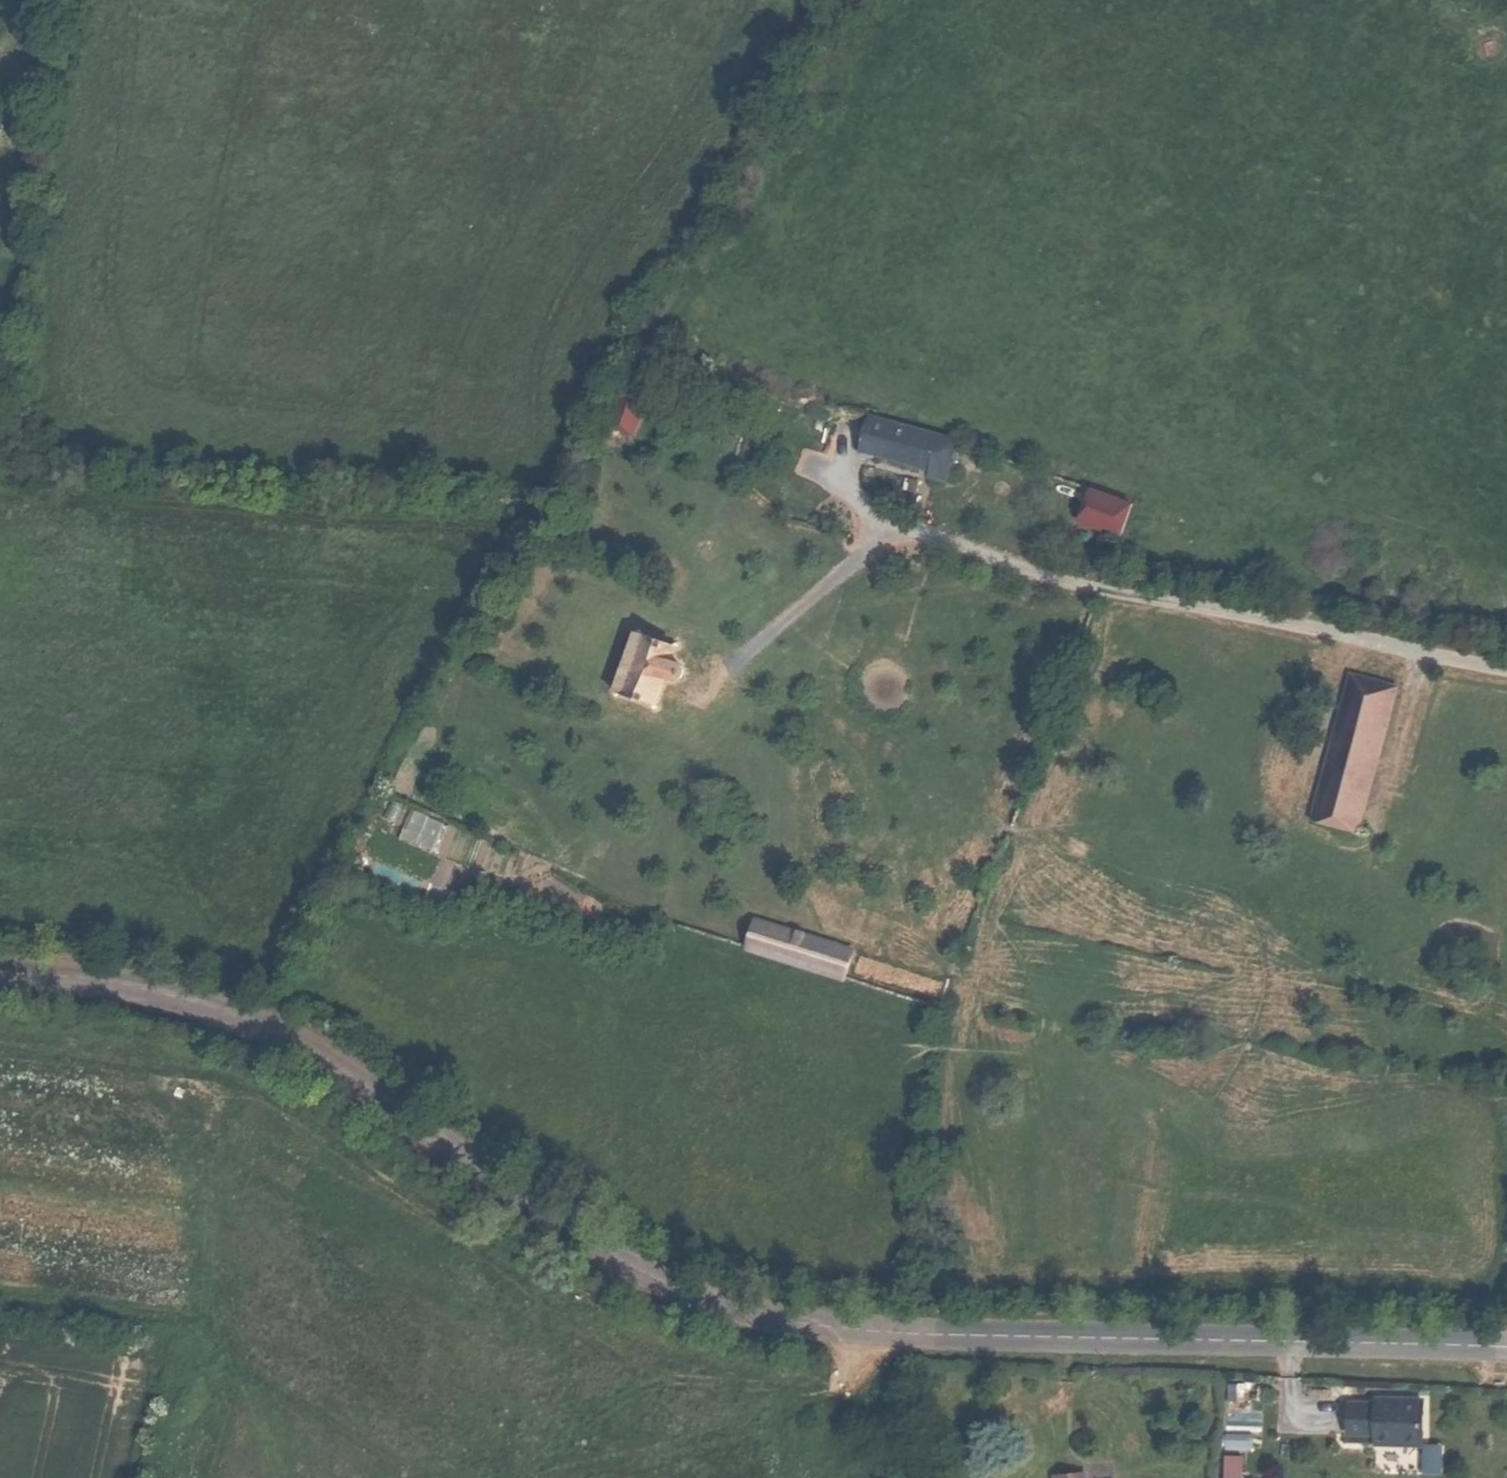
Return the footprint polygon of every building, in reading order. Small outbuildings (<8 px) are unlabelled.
[(644,401),(619,390),(604,428),(630,438),(644,401)] [(957,442),(870,417),(860,453),(928,472),(926,478),(945,484),(957,442)] [(1085,524),(1120,538),(1132,505),(1097,493),(1085,524)] [(677,632),(643,619),(639,632),(636,630),(634,635),(637,638),(617,690),(613,694),(616,698),(620,694),(647,705),(651,710),(654,707),(652,703),(661,678),(670,682),(679,681),(682,671),(676,665),(667,660),(670,650),(676,649),(675,644),(672,645),(677,632)] [(1352,677),(1343,708),(1389,721),(1398,690),(1352,677)] [(1389,721),(1343,708),(1311,824),(1357,836),(1389,721)] [(742,947),(841,979),(848,954),(751,923),(742,947)] [(1372,1435),(1372,1444),(1420,1445),(1420,1400),(1373,1400),(1373,1405),(1346,1404),(1345,1434),(1372,1435)]
